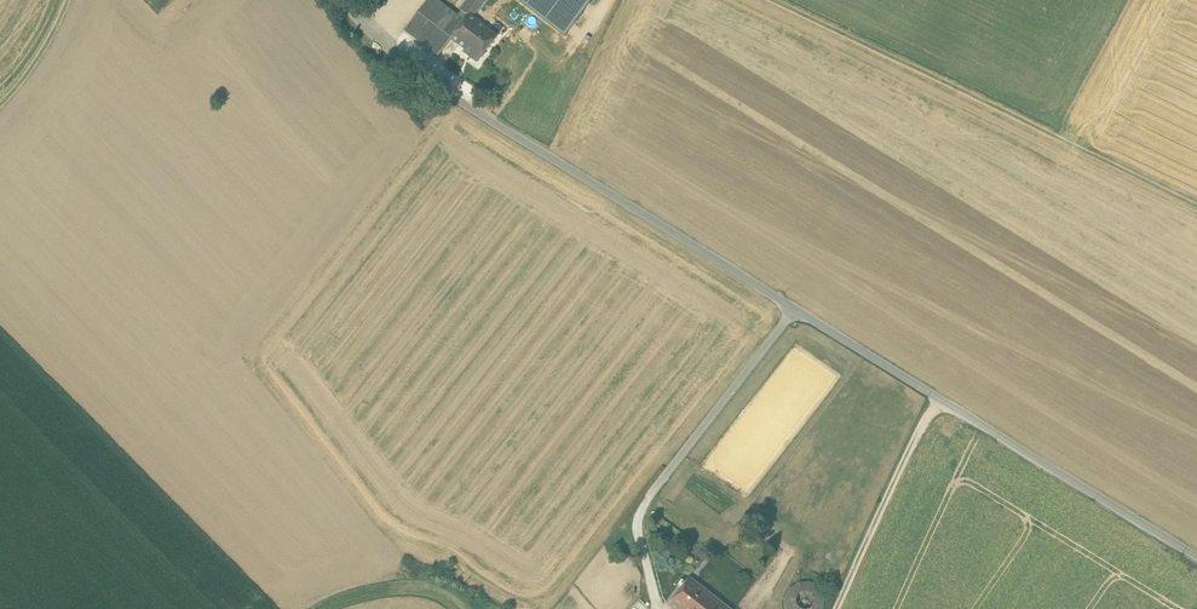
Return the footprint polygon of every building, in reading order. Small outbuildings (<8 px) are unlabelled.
[(438,0),(427,0),(405,30),(439,56),(452,38),(454,40),(472,17),(485,0),(468,0),(461,9),(463,11),(459,16),(438,0)] [(565,35),(592,0),(520,0),(565,35)] [(497,37),(472,17),(454,40),(470,53),(469,55),(478,62),(497,37)] [(710,553),(703,547),(698,553),(706,558),(710,553)] [(702,561),(696,557),(692,563),(698,567),(702,561)] [(674,608),(721,608),(724,604),(690,577),(669,605),(674,608)] [(786,606),(787,608),(823,608),(824,607),(824,598),(821,591),(819,588),(813,584),(807,583),(800,583),(791,588),(789,590),(786,597),(786,606)]
